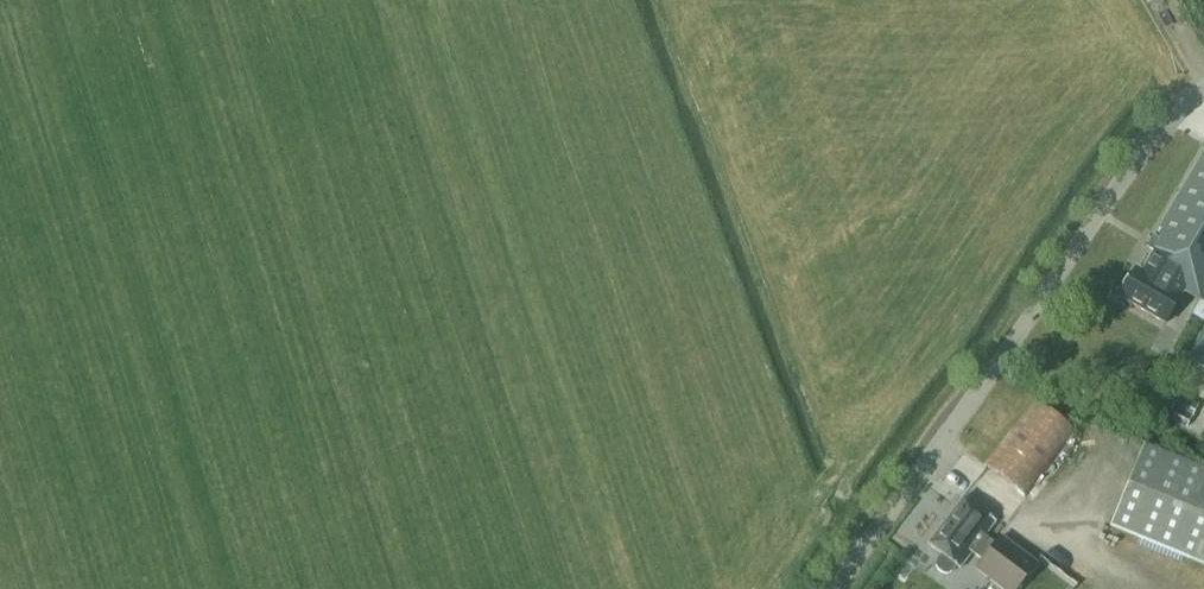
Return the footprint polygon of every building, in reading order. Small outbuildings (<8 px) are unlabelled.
[(1143,272),(1133,267),(1118,296),(1156,315),(1169,322),(1183,296),(1179,294),(1181,289),(1203,303),(1203,149),(1147,247),(1155,250),(1143,272)] [(1188,357),(1203,367),(1203,332),(1188,357)] [(1024,496),(1074,432),(1033,400),(983,464),(1024,496)] [(1143,444),(1110,525),(1203,564),(1203,469),(1143,444)] [(963,496),(927,543),(941,554),(937,560),(935,565),(939,570),(942,572),(947,573),(952,571),(956,565),(960,568),(972,552),(982,560),(976,568),(1003,588),(1016,588),(1036,563),(1000,536),(995,543),(985,535),(996,521),(963,496)]
